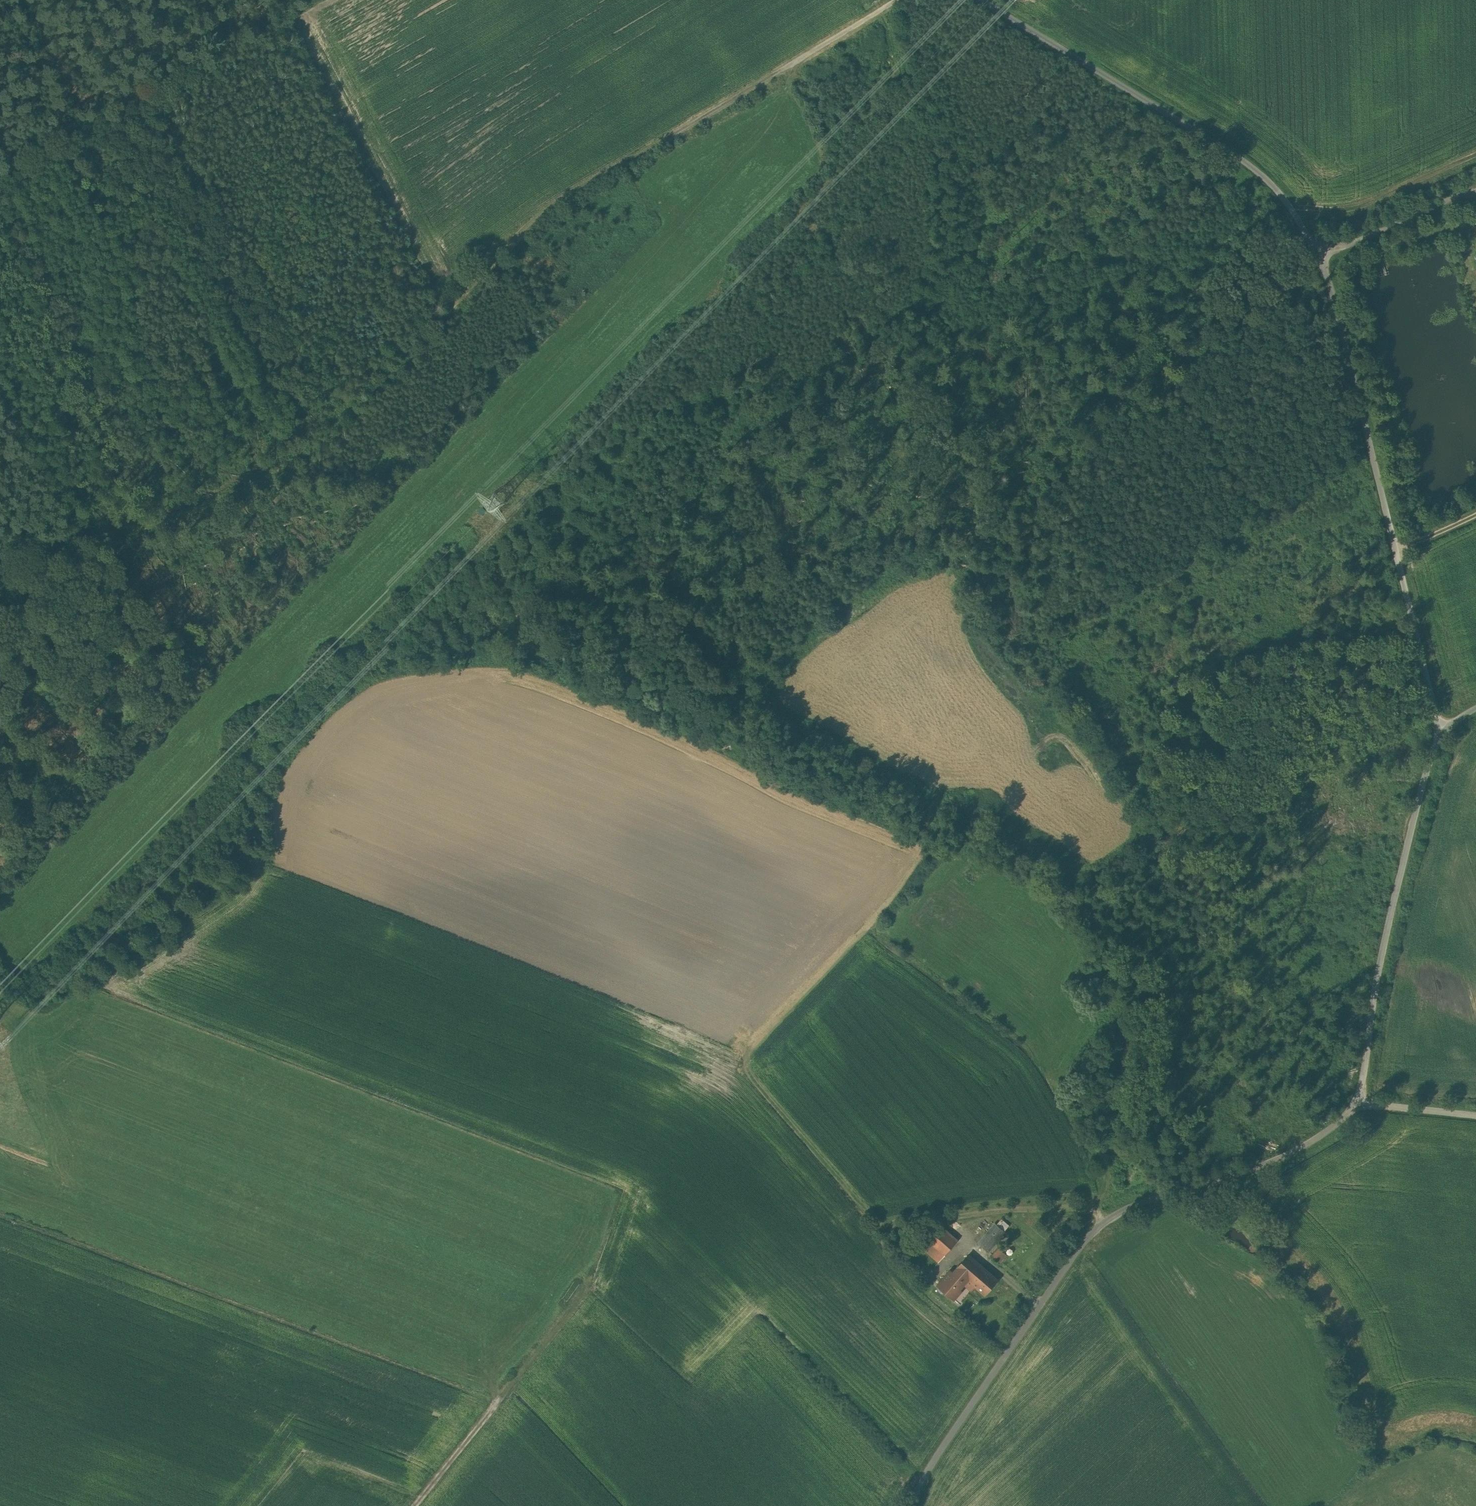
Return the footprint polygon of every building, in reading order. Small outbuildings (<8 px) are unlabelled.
[(997,1225),(1004,1231),(1005,1231),(1009,1226),(1002,1219),(997,1224),(997,1225)] [(995,1223),(978,1242),(989,1252),(1006,1233),(1004,1231),(997,1225),(995,1223)] [(945,1225),(923,1245),(940,1263),(957,1246),(962,1242),(945,1225)] [(1007,1255),(999,1247),(992,1255),(1001,1262),(1007,1255)] [(996,1279),(968,1254),(953,1272),(952,1273),(970,1288),(974,1284),(974,1285),(984,1293),(996,1279)] [(951,1271),(945,1278),(944,1277),(937,1284),(945,1291),(953,1298),(960,1291),(959,1287),(963,1283),(971,1289),(974,1285),(974,1284),(970,1288),(952,1273),(953,1272),(951,1271)]
